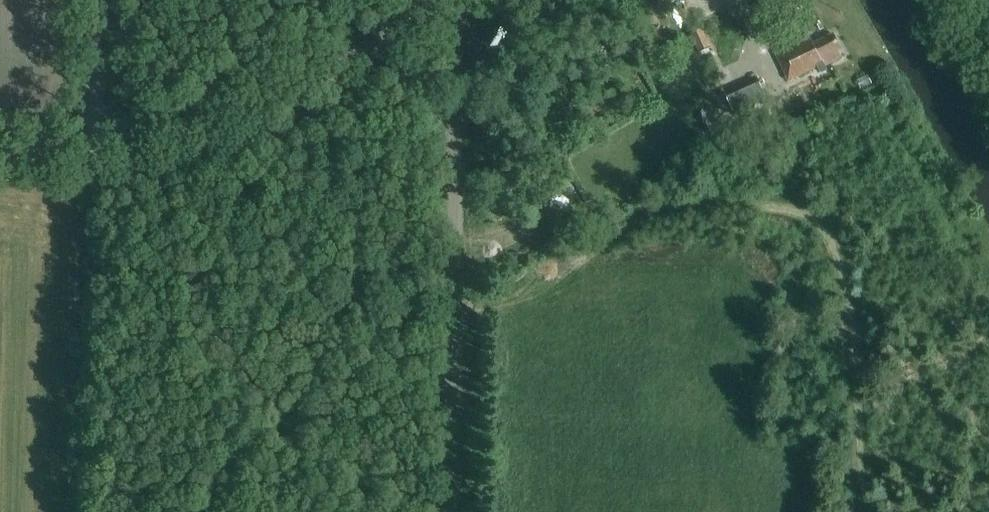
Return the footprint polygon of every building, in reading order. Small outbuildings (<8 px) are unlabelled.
[(697,53),(709,47),(701,29),(688,36),(697,53)] [(823,67),(838,60),(834,53),(839,50),(831,36),(812,45),(809,38),(775,55),(788,82),(822,65),(823,67)] [(724,93),(733,113),(767,97),(758,78),(724,93)] [(717,130),(729,125),(720,107),(709,112),(717,130)]
